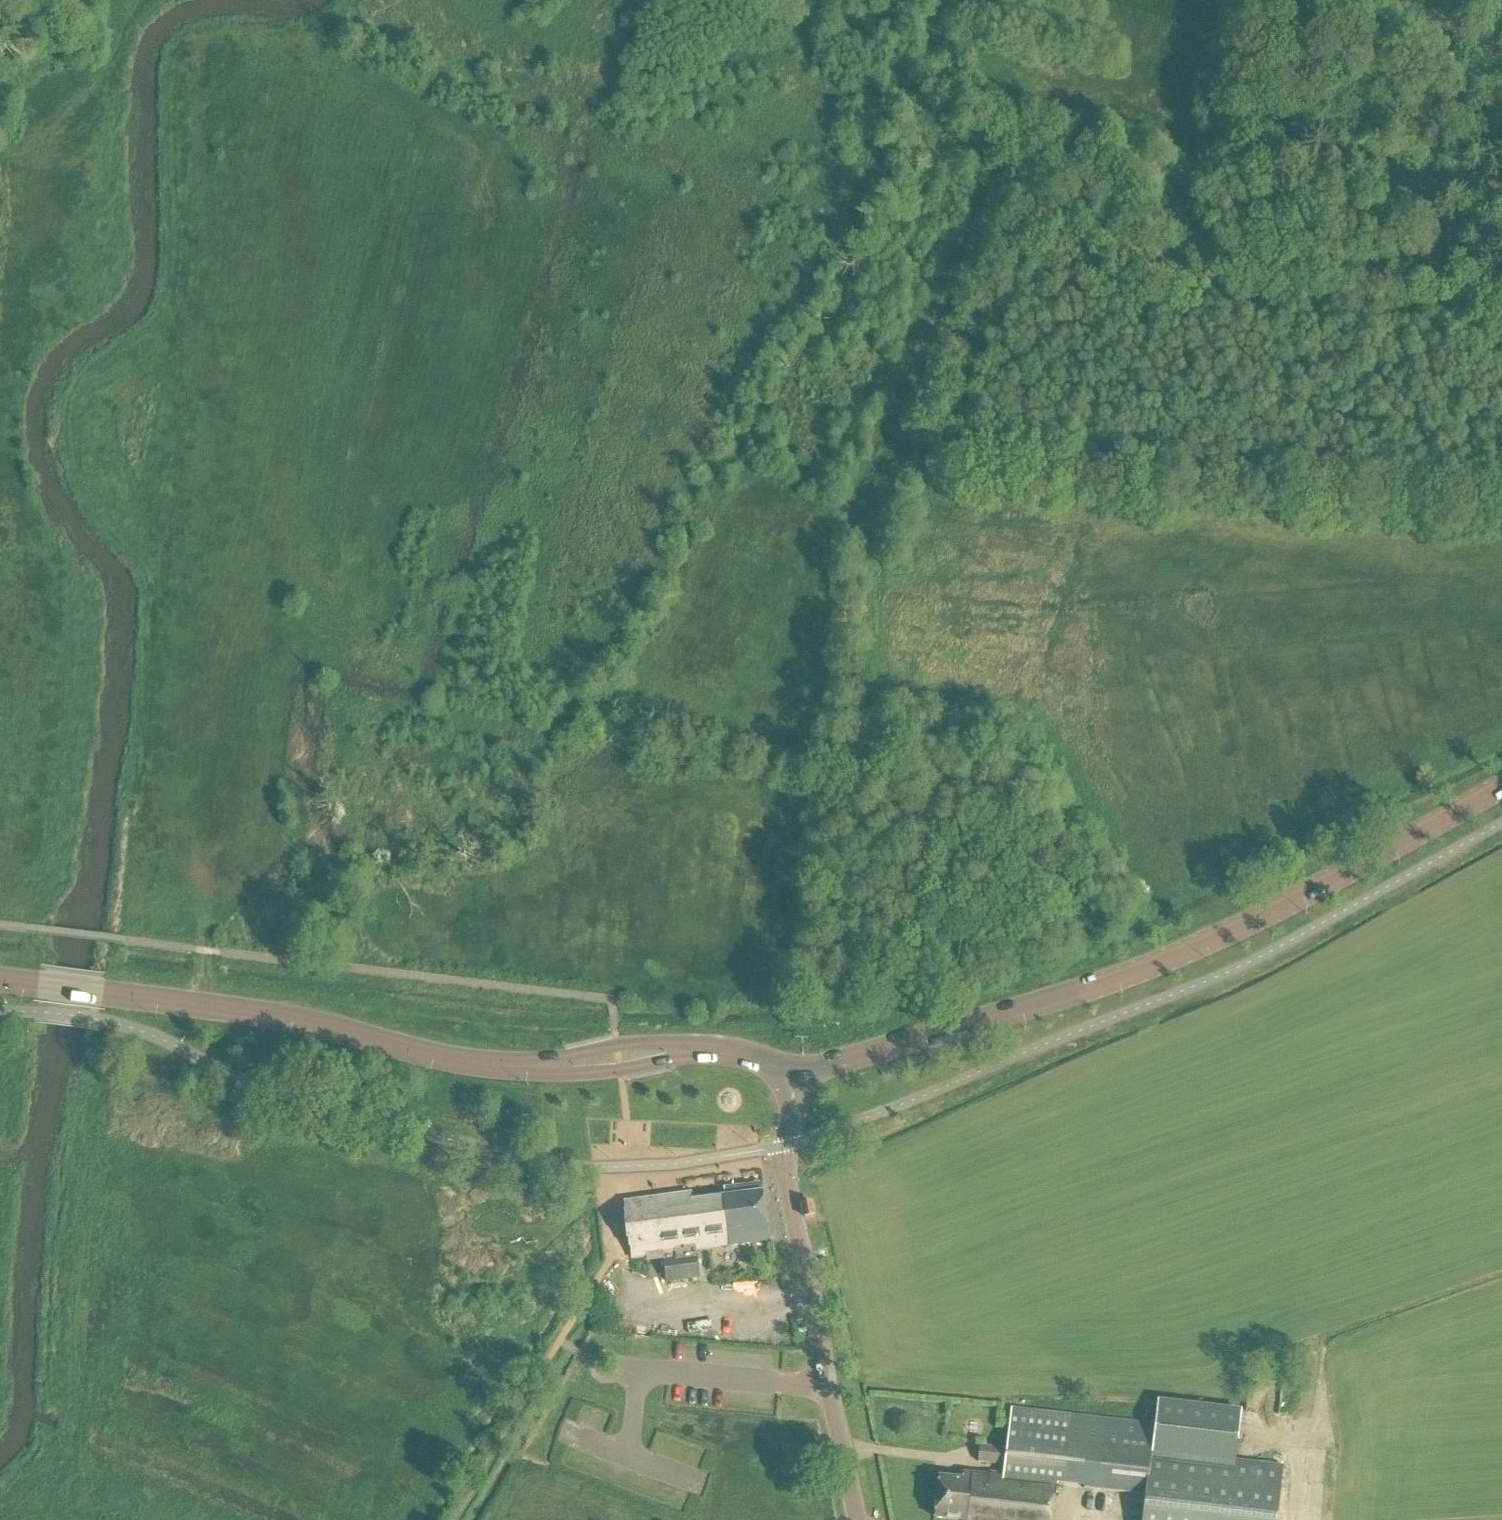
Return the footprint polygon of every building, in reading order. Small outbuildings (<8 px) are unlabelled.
[(634,1259),(665,1254),(669,1281),(701,1276),(697,1253),(769,1242),(762,1192),(691,1202),(690,1196),(657,1201),(626,1205),(634,1259)] [(805,1219),(814,1217),(811,1202),(802,1204),(805,1219)] [(1001,1477),(975,1473),(975,1477),(962,1475),(961,1482),(938,1480),(933,1519),(940,1519),(1051,1519),(1056,1484),(1144,1494),(1141,1519),(1275,1519),(1281,1467),(1235,1462),(1241,1410),(1156,1400),(1153,1426),(1009,1408),(1005,1450),(978,1447),(976,1462),(1003,1465),(1001,1477)]
